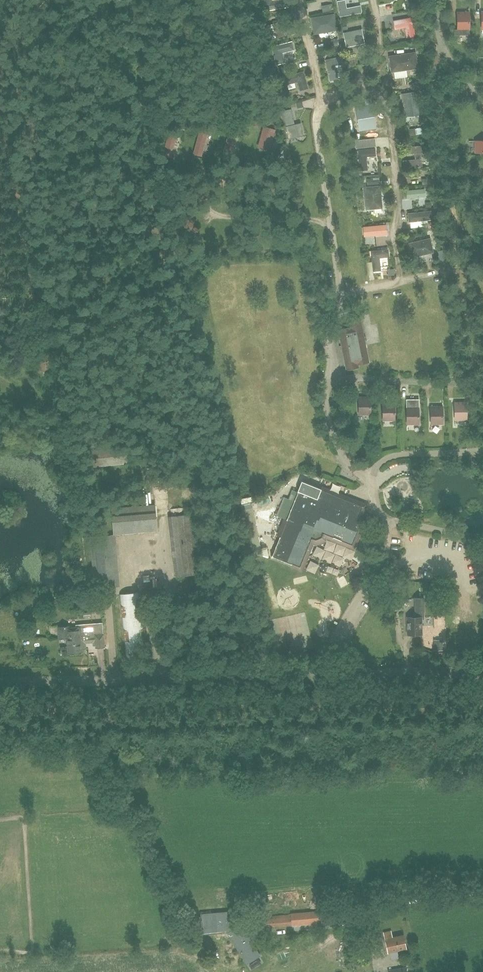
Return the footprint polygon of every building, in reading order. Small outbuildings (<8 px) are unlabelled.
[(344,17),(364,15),(363,6),(343,8),(344,17)] [(470,35),(469,12),(457,12),(458,30),(454,30),(454,36),(470,35)] [(313,34),(337,30),(334,13),(310,17),(313,34)] [(411,17),(395,20),(398,33),(406,32),(407,37),(415,35),(411,17)] [(346,47),(365,43),(362,28),(343,32),(346,47)] [(391,72),(418,68),(416,52),(388,56),(391,72)] [(405,117),(421,114),(417,91),(401,93),(405,117)] [(242,133),(230,131),(228,144),(239,146),(242,133)] [(206,158),(212,136),(204,133),(198,156),(206,158)] [(172,137),(171,158),(179,158),(180,138),(172,137)] [(482,152),(482,140),(475,140),(475,152),(482,152)] [(361,150),(361,159),(378,158),(377,149),(361,150)] [(365,210),(382,208),(380,185),(363,186),(365,210)] [(412,226),(424,225),(424,213),(411,214),(412,226)] [(412,257),(433,252),(430,238),(409,243),(412,257)] [(220,292),(227,284),(223,279),(215,287),(220,292)] [(370,362),(360,317),(347,319),(349,328),(340,330),(348,370),(359,368),(358,364),(370,362)] [(297,322),(298,332),(312,330),(311,320),(297,322)] [(51,360),(49,354),(36,356),(38,362),(37,363),(39,372),(43,371),(49,369),(49,368),(53,367),(51,360)] [(309,372),(319,371),(318,360),(307,361),(309,372)] [(308,405),(315,402),(312,393),(305,395),(308,405)] [(359,415),(371,415),(371,397),(359,397),(359,415)] [(406,399),(407,424),(419,424),(418,399),(406,399)] [(454,420),(466,420),(466,402),(454,402),(454,420)] [(383,421),(395,420),(395,403),(383,403),(383,421)] [(430,424),(442,424),(442,406),(430,407),(430,424)] [(318,411),(303,413),(305,426),(320,424),(318,411)] [(312,432),(313,443),(323,442),(322,430),(312,432)] [(90,467),(106,465),(139,462),(138,444),(123,445),(93,448),(88,449),(90,467)] [(298,490),(318,498),(322,490),(302,481),(298,490)] [(279,536),(271,556),(291,564),(290,567),(297,570),(302,572),(313,545),(315,546),(326,541),(327,539),(354,550),(367,518),(365,517),(361,516),(364,507),(366,504),(323,487),(322,490),(318,498),(298,490),(286,519),(279,536)] [(153,505),(113,509),(115,533),(155,529),(153,505)] [(93,549),(96,586),(118,584),(115,547),(110,547),(109,537),(96,538),(97,548),(93,549)] [(126,653),(148,650),(141,592),(119,594),(126,653)] [(409,634),(409,636),(415,636),(415,634),(422,634),(421,625),(422,625),(422,610),(424,610),(423,597),(415,598),(415,612),(412,612),(412,617),(407,617),(408,634),(409,634)] [(70,625),(57,626),(58,632),(58,638),(66,637),(68,652),(82,651),(82,648),(86,648),(85,643),(93,642),(93,645),(96,645),(96,647),(104,647),(103,634),(102,622),(86,624),(76,625),(76,626),(70,627),(70,625)] [(336,909),(291,913),(292,925),(337,921),(336,909)] [(233,912),(202,914),(204,932),(233,929),(233,930),(228,933),(247,963),(259,955),(247,936),(249,935),(243,924),(241,925),(238,921),(238,915),(233,915),(233,912)] [(392,936),(391,930),(384,932),(388,952),(406,948),(403,934),(392,936)]
